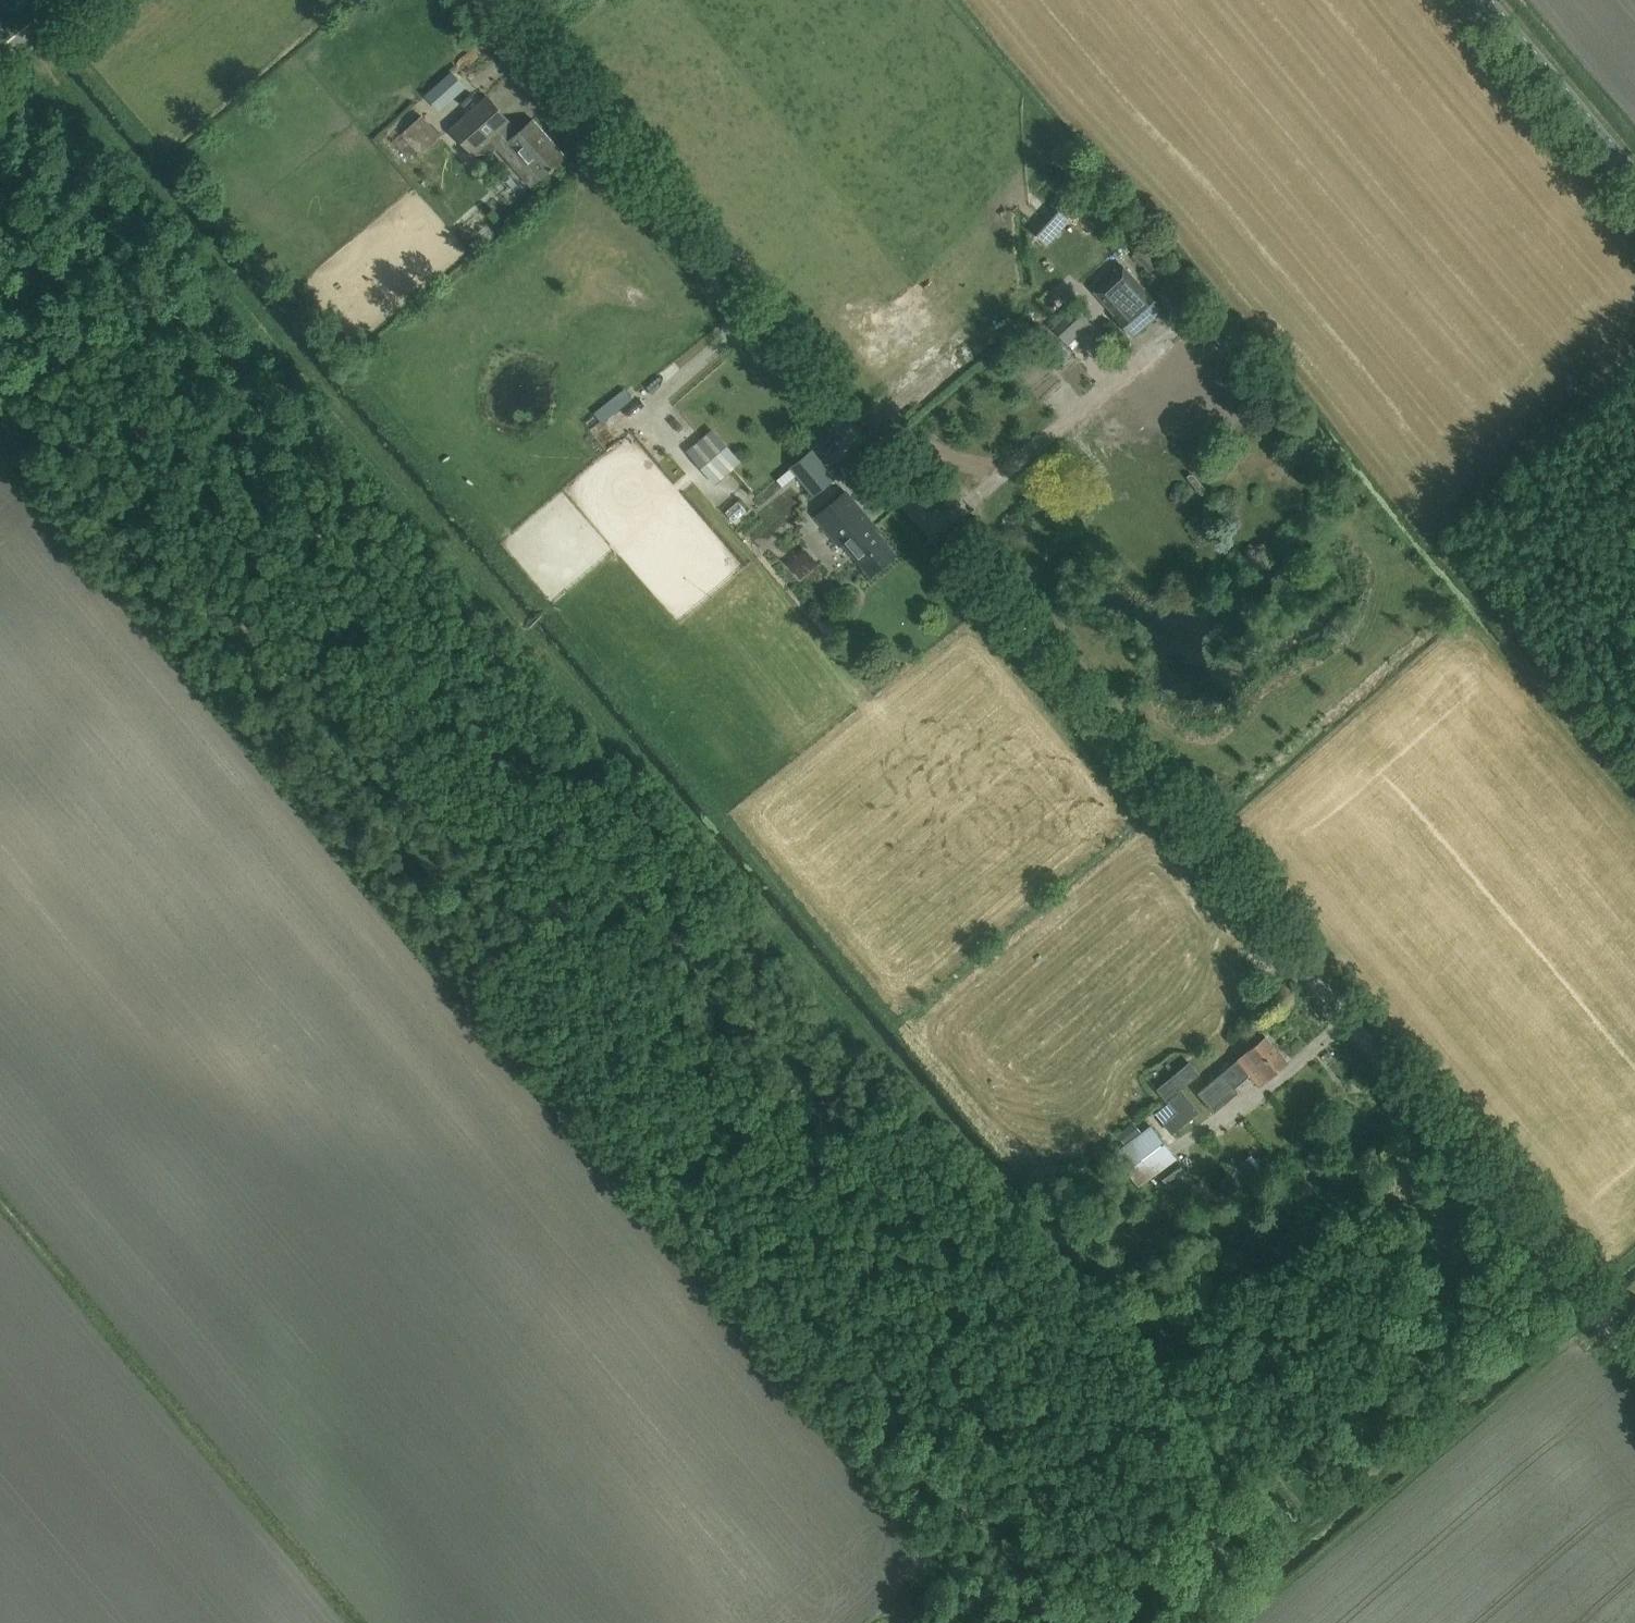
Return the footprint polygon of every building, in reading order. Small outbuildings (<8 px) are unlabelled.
[(434,104),(460,81),(451,71),(425,95),(434,104)] [(490,139),(499,149),(498,149),(530,186),(540,178),(565,156),(533,119),(518,132),(509,122),(487,96),(450,128),(473,154),(490,139)] [(420,113),(407,126),(424,143),(438,130),(420,113)] [(1162,310),(1145,290),(1145,291),(1141,286),(1142,285),(1125,265),(1096,290),(1116,315),(1116,316),(1133,336),(1162,310)] [(1054,326),(1068,343),(1090,323),(1076,307),(1054,326)] [(1156,379),(1143,388),(1151,401),(1165,393),(1156,379)] [(740,461),(714,430),(689,451),(707,471),(716,482),(740,461)] [(814,495),(834,479),(812,451),(792,468),(814,495)] [(871,574),(895,554),(869,523),(870,521),(846,492),(817,516),(841,545),(845,543),(871,574)] [(816,545),(798,553),(812,584),(830,576),(816,545)] [(1287,1063),(1265,1036),(1197,1093),(1214,1113),(1238,1092),(1234,1088),(1249,1075),(1259,1086),(1287,1063)] [(1154,1129),(1117,1158),(1137,1183),(1174,1155),(1154,1129)] [(1183,1166),(1176,1157),(1156,1172),(1164,1182),(1183,1166)]
